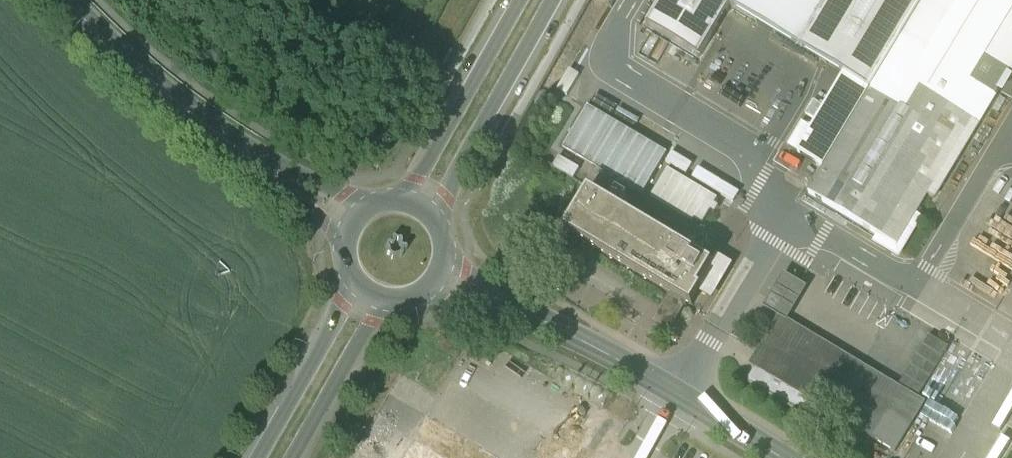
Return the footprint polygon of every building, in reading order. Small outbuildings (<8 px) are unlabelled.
[(647,26),(699,57),(730,6),(844,75),(798,152),(824,168),(808,194),(877,236),(891,244),(889,247),(897,253),(918,218),(915,216),(916,214),(927,195),(934,200),(1011,71),(1011,72),(1011,0),(663,0),(647,26)] [(562,146),(643,194),(668,153),(587,105),(562,146)] [(718,199),(667,169),(650,198),(692,224),(695,219),(703,224),(718,199)] [(713,263),(588,189),(564,230),(671,294),(688,304),(692,307),(702,290),(717,265),(713,263)] [(916,214),(915,216),(918,218),(897,253),(889,247),(891,244),(877,236),(873,243),(899,259),(924,219),(916,214)] [(713,263),(717,265),(702,290),(711,295),(728,267),(715,259),(713,263)] [(778,317),(779,315),(789,321),(808,289),(784,274),(763,308),(778,317)] [(688,304),(671,294),(652,324),(670,335),(688,304)] [(789,321),(779,315),(778,317),(749,365),(875,440),(890,415),(905,391),(898,387),(789,321)] [(898,387),(905,391),(918,399),(949,348),(929,336),(898,387)] [(918,399),(905,391),(890,415),(911,427),(926,403),(918,399)] [(513,438),(438,394),(399,457),(502,457),(513,438)] [(911,427),(890,415),(875,440),(896,453),(911,427)]
